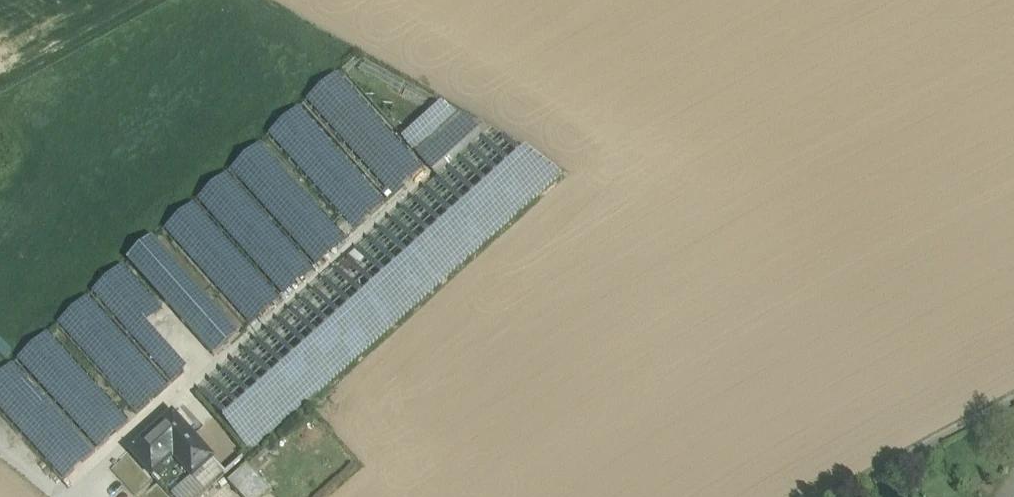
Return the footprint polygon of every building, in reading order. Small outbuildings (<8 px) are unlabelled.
[(425,168),(340,73),(267,138),(353,233),(425,168)] [(445,106),(406,141),(417,153),(461,114),(445,106)] [(461,114),(417,153),(428,166),(476,123),(461,114)] [(476,123),(428,166),(438,177),(490,131),(476,123)] [(438,177),(190,401),(209,422),(244,460),(563,173),(490,131),(438,177)] [(263,141),(161,233),(247,328),(349,236),(263,141)] [(212,303),(154,240),(129,262),(187,326),(212,303)] [(211,360),(126,266),(57,328),(142,422),(211,360)] [(240,334),(212,303),(187,326),(215,357),(240,334)] [(51,333),(0,378),(0,414),(68,489),(136,427),(51,333)] [(209,422),(190,401),(177,412),(196,434),(209,422)] [(173,415),(132,453),(153,477),(174,458),(188,473),(208,456),(194,441),(195,440),(173,415)] [(133,485),(146,473),(127,454),(115,466),(133,485)] [(188,473),(193,479),(173,496),(203,496),(226,476),(208,456),(188,473)] [(229,484),(241,496),(265,496),(270,492),(247,467),(229,484)]
